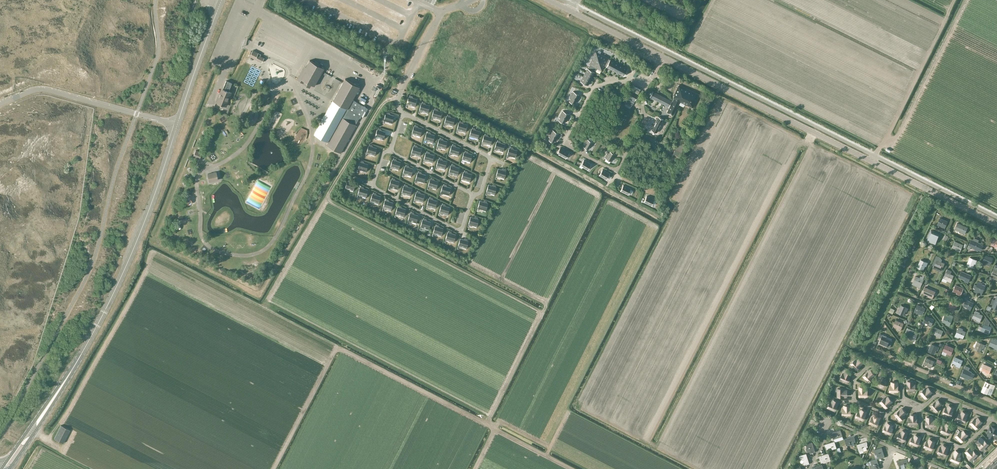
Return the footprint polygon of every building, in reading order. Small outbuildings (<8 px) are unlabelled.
[(262,62),(264,58),(251,51),(248,55),(262,62)] [(590,64),(588,68),(593,71),(596,67),(601,70),(603,66),(604,66),(604,65),(606,66),(610,59),(608,58),(596,51),(589,64),(590,64)] [(610,59),(606,66),(610,69),(614,61),(610,59)] [(310,60),(300,78),(314,86),(324,68),(310,60)] [(619,63),(614,61),(610,69),(614,71),(619,63)] [(619,73),(623,66),(619,63),(614,71),(619,73)] [(627,68),(623,66),(619,73),(623,76),(627,68)] [(595,72),(593,71),(588,68),(587,68),(585,72),(593,76),(595,72)] [(590,80),(593,76),(585,72),(583,76),(590,80)] [(580,81),(588,85),(590,80),(583,76),(580,81)] [(368,108),(352,99),(360,86),(345,78),(314,134),(328,142),(327,145),(341,153),(356,125),(355,124),(359,117),(360,118),(364,110),(366,111),(368,108)] [(232,83),(226,80),(223,89),(222,89),(219,96),(218,96),(216,102),(220,104),(222,105),(222,104),(225,106),(229,97),(230,97),(232,92),(229,91),(232,83)] [(671,100),(668,106),(670,107),(676,110),(680,101),(692,107),(699,94),(679,84),(674,93),(675,94),(674,97),(673,101),(671,100)] [(638,94),(630,90),(627,96),(635,100),(638,94)] [(573,91),(569,98),(570,99),(569,101),(574,104),(579,94),(574,91),(573,91)] [(653,91),(650,97),(656,100),(659,94),(653,91)] [(666,97),(659,94),(656,100),(663,103),(666,97)] [(409,96),(407,103),(407,104),(407,103),(412,104),(411,106),(414,107),(417,99),(412,97),(412,96),(410,95),(409,97),(409,96)] [(666,97),(663,103),(668,106),(671,100),(666,97)] [(427,114),(427,112),(429,105),(424,104),(425,102),(422,101),(422,103),(421,103),(419,110),(419,109),(424,111),(424,113),(427,114)] [(439,120),(440,119),(442,112),(437,110),(437,108),(435,108),(434,109),(432,116),(437,117),(436,119),(439,120)] [(563,110),(559,117),(560,118),(559,120),(564,123),(569,114),(566,112),(563,110)] [(386,113),(384,120),(384,119),(389,121),(388,123),(391,124),(394,115),(389,114),(389,112),(387,111),(387,113),(386,113)] [(452,127),(452,125),(454,118),(449,116),(450,115),(447,114),(447,116),(446,116),(444,123),(444,122),(449,124),(449,126),(452,127)] [(465,133),(465,132),(467,124),(462,123),(462,121),(460,120),(460,122),(459,122),(457,129),(462,130),(461,132),(465,133)] [(417,134),(416,136),(419,137),(422,128),(417,127),(417,125),(415,124),(414,126),(412,133),(417,134)] [(377,129),(375,136),(380,137),(380,139),(383,140),(385,131),(380,130),(381,128),(378,127),(378,129),(377,129)] [(474,139),(476,139),(477,139),(477,138),(478,138),(480,131),(474,129),(475,128),(473,127),(472,129),(471,128),(469,135),(470,136),(470,135),(475,137),(474,139)] [(552,129),(549,136),(550,137),(549,139),(551,140),(554,142),(558,133),(556,131),(552,129)] [(430,140),(429,142),(432,143),(432,142),(435,135),(429,133),(430,131),(428,131),(427,133),(426,132),(424,139),(425,139),(430,140)] [(482,142),(482,141),(487,143),(486,145),(490,146),(490,144),(492,137),(487,136),(487,134),(485,133),(485,135),(484,135),(482,142)] [(442,147),(442,149),(445,150),(445,148),(447,141),(442,140),(442,138),(440,137),(440,139),(439,139),(437,146),(437,145),(442,147)] [(593,142),(586,138),(584,143),(585,144),(583,146),(588,149),(593,142)] [(502,152),(503,151),(505,144),(499,142),(500,140),(498,140),(497,141),(496,141),(494,148),(495,148),(500,149),(499,151),(502,152)] [(368,145),(366,152),(367,152),(372,153),(371,155),(374,156),(377,148),(371,146),(372,144),(370,144),(369,145),(368,145)] [(419,157),(419,155),(421,148),(416,147),(416,145),(414,144),(414,146),(413,146),(411,153),(416,154),(416,156),(419,157)] [(455,153),(454,155),(457,156),(458,155),(460,148),(455,146),(455,144),(453,144),(452,145),(449,152),(450,152),(455,153)] [(683,148),(677,145),(671,158),(677,160),(678,158),(679,158),(683,148)] [(507,155),(507,154),(512,156),(512,158),(515,159),(517,150),(512,148),(513,147),(510,146),(510,148),(509,148),(507,155)] [(559,154),(559,155),(565,158),(569,152),(560,147),(557,152),(559,154)] [(196,150),(193,156),(200,158),(202,152),(196,150)] [(467,160),(467,162),(470,163),(470,161),(472,154),(467,152),(468,151),(465,150),(465,152),(464,152),(462,159),(462,158),(467,160)] [(615,154),(609,150),(605,157),(611,161),(615,154)] [(431,163),(432,162),(434,155),(428,153),(429,151),(427,151),(426,152),(425,152),(423,159),(424,159),(429,160),(428,162),(431,163)] [(444,170),(444,168),(446,161),(441,160),(442,158),(439,157),(439,159),(438,159),(436,166),(436,165),(441,167),(441,169),(444,170)] [(395,167),(395,169),(398,170),(400,162),(395,160),(396,158),(393,158),(393,159),(392,159),(390,166),(391,166),(395,167)] [(583,166),(582,167),(587,170),(591,163),(583,159),(581,165),(583,166)] [(360,161),(358,168),(358,169),(358,168),(363,169),(362,172),(365,172),(368,164),(363,162),(363,161),(361,160),(360,162),(360,161)] [(405,166),(403,173),(403,172),(408,174),(407,176),(410,177),(413,168),(408,167),(408,165),(406,164),(405,166)] [(456,176),(457,175),(459,168),(454,166),(454,164),(452,164),(451,165),(449,172),(454,173),(453,175),(456,176)] [(496,175),(496,176),(496,175),(501,176),(501,179),(504,179),(504,178),(506,171),(505,170),(505,169),(503,168),(502,170),(498,168),(496,175)] [(610,173),(602,169),(599,175),(606,179),(610,173)] [(469,182),(469,181),(471,174),(466,172),(467,171),(464,170),(464,172),(463,172),(461,179),(462,178),(466,180),(466,182),(469,182)] [(210,182),(218,180),(217,171),(208,173),(210,182)] [(417,172),(415,179),(416,179),(421,180),(420,182),(423,183),(426,175),(420,173),(421,171),(419,171),(418,172),(417,172)] [(391,179),(389,186),(394,187),(394,189),(397,190),(399,181),(394,180),(395,178),(392,177),(392,179),(391,179)] [(430,179),(428,186),(428,185),(433,187),(432,189),(436,190),(438,181),(433,179),(433,178),(431,177),(431,179),(430,179)] [(350,189),(350,191),(353,192),(353,190),(355,183),(350,181),(351,180),(348,179),(348,181),(347,181),(345,188),(345,187),(350,189)] [(443,185),(440,192),(441,192),(446,193),(445,195),(448,196),(451,187),(445,186),(446,184),(444,183),(443,185)] [(404,185),(401,192),(402,192),(407,193),(406,195),(409,196),(412,188),(407,186),(407,184),(405,184),(404,185)] [(486,191),(487,191),(491,192),(491,194),(494,195),(494,194),(496,187),(495,186),(496,185),(493,184),(493,186),(488,184),(486,191)] [(623,184),(620,191),(628,195),(631,188),(623,184)] [(360,187),(358,194),(363,195),(362,197),(365,198),(368,189),(363,188),(363,186),(361,185),(360,187)] [(416,192),(414,199),(414,198),(419,200),(419,202),(422,203),(424,194),(419,193),(420,191),(417,190),(417,192),(416,192)] [(372,193),(370,200),(370,201),(371,200),(375,202),(375,204),(378,204),(380,196),(375,194),(376,193),(373,192),(373,194),(372,193)] [(654,199),(647,195),(643,202),(651,206),(654,199)] [(429,198),(427,205),(432,206),(431,208),(434,209),(437,201),(432,199),(432,197),(430,196),(429,198)] [(385,200),(383,207),(383,206),(388,208),(387,210),(390,211),(393,202),(388,201),(388,199),(386,198),(385,200)] [(478,208),(478,207),(483,209),(482,211),(485,212),(486,210),(488,203),(486,203),(487,201),(485,200),(484,202),(480,200),(478,208)] [(441,204),(439,212),(440,211),(444,213),(444,215),(447,215),(449,207),(444,205),(445,204),(442,203),(442,205),(441,204)] [(397,206),(395,213),(396,213),(400,214),(400,216),(403,217),(406,209),(400,207),(401,205),(398,205),(398,206),(397,206)] [(413,221),(412,223),(415,224),(418,215),(413,213),(413,212),(411,211),(411,213),(410,213),(408,220),(408,219),(413,221)] [(474,225),(473,227),(476,228),(476,226),(477,226),(479,219),(477,219),(478,217),(475,216),(475,218),(470,217),(468,224),(469,224),(469,223),(474,225)] [(422,219),(420,226),(421,226),(426,227),(425,229),(428,230),(431,221),(425,220),(426,218),(424,217),(423,219),(422,219)] [(937,224),(937,225),(941,227),(945,228),(947,221),(940,218),(937,224)] [(958,223),(955,229),(961,231),(961,232),(964,234),(967,227),(958,223)] [(438,234),(438,236),(441,237),(443,228),(438,226),(438,225),(436,224),(436,226),(435,225),(433,233),(433,232),(438,234)] [(447,233),(445,239),(446,239),(451,240),(450,242),(454,243),(457,235),(450,233),(451,231),(447,230),(446,233),(447,233)] [(932,231),(927,240),(935,244),(939,234),(932,231)] [(460,238),(458,245),(463,246),(463,248),(466,249),(468,241),(467,240),(467,239),(465,238),(465,240),(460,238)] [(969,245),(967,248),(970,249),(971,246),(975,248),(975,247),(978,249),(978,250),(978,249),(981,250),(983,245),(981,244),(981,243),(977,242),(979,239),(974,238),(973,241),(971,240),(969,245)] [(963,244),(955,240),(952,247),(956,249),(956,250),(960,251),(963,244)] [(986,262),(986,263),(990,265),(993,257),(985,254),(982,260),(986,262)] [(936,255),(932,265),(934,265),(933,267),(941,270),(944,263),(941,261),(942,259),(940,257),(936,255)] [(974,263),(976,264),(977,260),(970,256),(966,265),(973,267),(974,263)] [(925,266),(926,266),(928,262),(920,259),(917,267),(923,270),(925,266)] [(947,269),(943,277),(947,279),(947,280),(950,282),(953,275),(950,273),(951,271),(947,269)] [(971,275),(962,270),(959,277),(965,280),(964,281),(968,282),(971,275)] [(920,275),(920,277),(916,275),(913,282),(921,285),(923,279),(924,279),(926,275),(923,274),(922,276),(920,275)] [(982,294),(986,285),(982,284),(983,282),(978,281),(976,284),(975,284),(973,287),(975,288),(974,291),(982,294)] [(964,288),(955,284),(953,290),(957,292),(956,293),(960,295),(964,288)] [(925,286),(922,293),(925,294),(929,296),(928,297),(932,299),(936,291),(928,287),(925,286)] [(967,307),(967,308),(970,310),(974,302),(966,299),(963,305),(967,307)] [(951,300),(947,309),(954,311),(955,307),(956,307),(958,303),(951,300)] [(905,311),(907,312),(908,308),(901,304),(897,312),(904,315),(905,311)] [(925,307),(917,304),(914,311),(922,315),(925,307)] [(975,311),(972,317),(975,319),(975,320),(979,323),(983,314),(980,313),(980,312),(976,310),(975,311)] [(944,314),(942,321),(946,323),(945,324),(950,326),(953,318),(953,316),(945,312),(944,314)] [(928,323),(927,324),(931,326),(934,319),(926,315),(923,322),(928,323)] [(986,317),(981,330),(989,334),(992,327),(988,325),(990,321),(986,317)] [(897,327),(897,328),(900,330),(904,323),(896,319),(893,325),(897,327)] [(936,335),(936,336),(940,337),(943,330),(935,326),(932,333),(936,335)] [(959,336),(959,337),(963,339),(966,331),(958,328),(955,334),(959,336)] [(918,333),(910,330),(907,336),(911,338),(911,339),(914,341),(918,333)] [(889,342),(889,341),(890,339),(886,337),(886,336),(880,333),(879,336),(881,337),(878,343),(886,347),(887,344),(888,344),(889,342)] [(994,349),(996,350),(996,339),(995,338),(994,338),(992,337),(988,345),(995,348),(994,349)] [(982,347),(983,348),(985,344),(977,341),(974,349),(980,352),(982,347)] [(936,349),(937,350),(939,346),(932,343),(928,351),(934,354),(936,349)] [(954,348),(946,344),(943,351),(947,352),(947,354),(951,355),(954,348)] [(927,365),(927,366),(931,368),(934,360),(926,357),(923,363),(927,365)] [(956,364),(956,366),(959,367),(962,360),(955,357),(952,362),(956,364)] [(855,359),(851,363),(856,369),(860,365),(863,362),(859,358),(856,361),(855,359)] [(982,363),(979,369),(985,371),(985,372),(989,374),(992,367),(982,363)] [(965,365),(961,374),(965,376),(966,376),(969,377),(968,379),(971,372),(968,370),(969,367),(965,365)] [(868,372),(864,375),(869,381),(873,378),(872,376),(874,374),(871,370),(868,372)] [(842,373),(840,378),(848,381),(850,377),(849,376),(851,373),(846,371),(844,374),(842,373)] [(879,378),(877,383),(884,386),(886,381),(884,381),(886,377),(881,375),(879,378)] [(908,384),(907,384),(907,390),(915,390),(915,384),(913,384),(913,381),(908,381),(908,384)] [(990,387),(991,388),(993,384),(985,381),(981,391),(987,394),(990,387)] [(892,382),(892,385),(890,385),(890,391),(898,391),(898,385),(897,385),(897,382),(892,382)] [(867,395),(867,390),(865,390),(865,386),(860,386),(860,390),(859,390),(859,396),(867,395)] [(924,388),(920,392),(926,398),(930,394),(929,394),(932,391),(929,387),(926,390),(924,388)] [(843,396),(843,395),(847,395),(847,390),(843,390),(843,388),(838,388),(838,396),(843,396)] [(886,399),(884,398),(880,401),(886,407),(890,404),(889,403),(892,401),(888,397),(886,399)] [(830,402),(828,407),(835,410),(837,405),(838,401),(833,399),(832,403),(830,402)] [(938,399),(935,402),(935,401),(931,405),(936,411),(940,407),(939,406),(942,403),(938,399)] [(843,414),(851,414),(851,409),(850,409),(850,405),(844,405),(844,409),(843,409),(843,414)] [(954,407),(949,405),(947,408),(946,407),(943,412),(951,416),(953,411),(952,410),(954,407)] [(899,410),(895,414),(900,420),(904,416),(903,414),(906,412),(902,408),(899,410)] [(858,411),(856,416),(863,419),(865,414),(866,411),(861,409),(860,412),(858,411)] [(959,413),(957,418),(964,422),(967,417),(966,416),(968,413),(963,411),(961,414),(959,413)] [(911,418),(909,418),(909,423),(917,423),(917,418),(916,418),(916,414),(911,414),(911,418)] [(872,417),(869,422),(877,425),(879,420),(878,420),(880,417),(875,415),(873,418),(872,417)] [(926,426),(934,426),(934,420),(932,420),(932,416),(927,416),(927,420),(926,420),(926,426)] [(974,419),(970,423),(976,428),(980,424),(979,424),(982,421),(978,417),(976,420),(974,419)] [(885,425),(883,430),(890,433),(893,428),(891,428),(892,424),(887,422),(886,425),(885,425)] [(943,426),(941,431),(948,434),(951,429),(950,429),(952,425),(947,423),(945,426),(943,426)] [(70,429),(61,425),(54,438),(63,443),(70,429)] [(988,432),(990,432),(988,435),(993,437),(994,437),(996,438),(996,430),(996,429),(996,428),(992,426),(992,427),(990,427),(988,432)] [(832,434),(833,438),(842,436),(840,429),(831,432),(832,434)] [(906,436),(906,435),(907,432),(902,430),(901,433),(899,432),(897,437),(904,440),(906,436)] [(965,437),(968,434),(964,430),(961,433),(960,432),(956,435),(961,441),(965,437)] [(920,440),(919,440),(920,437),(916,434),(914,438),(912,437),(910,442),(917,445),(920,440)] [(855,438),(854,436),(845,439),(846,445),(851,444),(850,442),(853,441),(854,442),(855,441),(855,438)] [(978,444),(977,445),(983,450),(989,444),(984,438),(984,439),(981,436),(975,441),(978,444)] [(934,444),(933,444),(935,441),(930,438),(928,442),(926,441),(924,446),(932,449),(934,444)] [(813,452),(815,451),(812,441),(806,443),(807,447),(806,448),(807,452),(810,451),(810,452),(813,451),(813,452)] [(832,449),(837,448),(834,441),(825,444),(825,446),(826,446),(827,449),(828,448),(832,447),(832,449)] [(868,443),(867,441),(857,444),(859,451),(863,449),(863,447),(866,446),(866,447),(868,446),(867,443),(868,443)] [(948,447),(943,444),(942,448),(940,447),(938,452),(945,455),(947,450),(948,447)] [(967,455),(966,455),(972,461),(978,455),(973,449),(970,446),(964,452),(967,455)] [(882,447),(874,449),(875,454),(877,453),(878,458),(879,458),(883,457),(885,457),(882,447)] [(953,453),(950,460),(959,463),(962,456),(960,456),(962,452),(955,449),(953,453)] [(807,464),(809,463),(806,453),(800,455),(801,459),(803,459),(804,462),(803,463),(804,464),(807,463),(807,464)] [(819,458),(820,458),(821,462),(830,459),(828,453),(818,456),(819,458)] [(996,468),(996,456),(986,467),(988,468),(996,468)] [(877,458),(870,460),(869,461),(871,468),(873,468),(874,468),(875,468),(877,468),(878,468),(880,468),(877,458)] [(905,466),(909,465),(907,458),(897,461),(898,463),(899,466),(901,465),(904,464),(905,466)]
